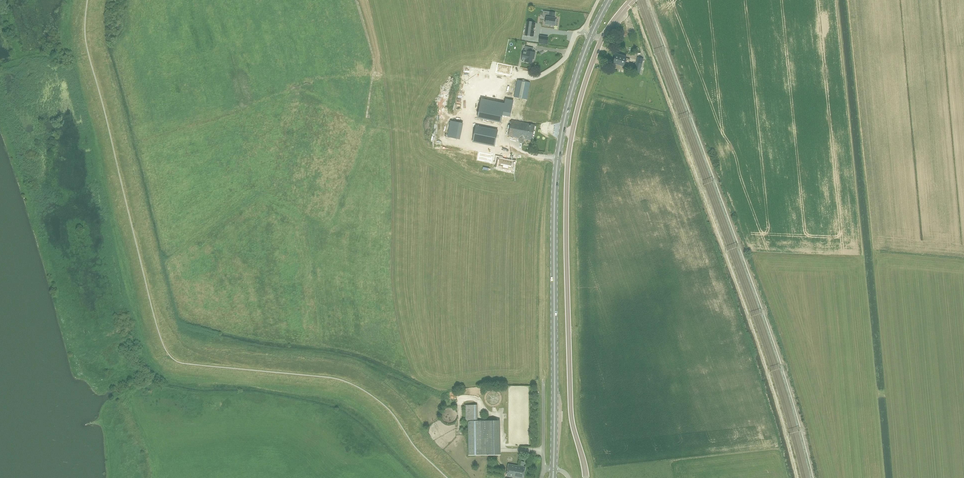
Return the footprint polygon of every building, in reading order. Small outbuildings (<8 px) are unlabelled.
[(555,19),(555,18),(554,18),(555,13),(548,12),(547,17),(546,17),(546,24),(555,25),(555,24),(556,25),(557,19),(555,19)] [(534,22),(527,21),(525,35),(532,36),(532,35),(534,36),(534,31),(533,31),(533,28),(535,28),(535,23),(534,23),(534,22)] [(534,57),(535,52),(532,52),(533,48),(525,46),(525,51),(527,51),(524,61),(532,63),(533,56),(534,57)] [(619,60),(629,63),(630,59),(626,58),(626,57),(616,54),(615,59),(619,61),(619,60)] [(513,66),(498,62),(495,72),(510,76),(513,66)] [(513,101),(505,99),(504,104),(481,99),(478,118),(501,122),(503,115),(510,116),(513,101)] [(523,137),(532,136),(531,124),(510,125),(510,119),(507,119),(508,131),(511,131),(511,135),(523,134),(523,137)] [(451,121),(448,137),(460,139),(463,123),(451,121)] [(497,132),(476,127),(473,142),(495,146),(497,132)] [(491,162),(492,155),(479,152),(478,160),(491,162)] [(496,162),(499,162),(498,167),(503,168),(503,169),(507,170),(507,169),(512,170),(514,162),(513,162),(500,160),(500,158),(497,158),(496,162)] [(497,430),(497,420),(481,421),(477,421),(477,405),(466,405),(466,421),(468,421),(469,455),(482,455),(498,455),(497,442),(482,442),(482,438),(487,438),(487,430),(497,430)] [(512,477),(514,477),(521,477),(523,477),(525,467),(508,464),(506,476),(512,477)]
